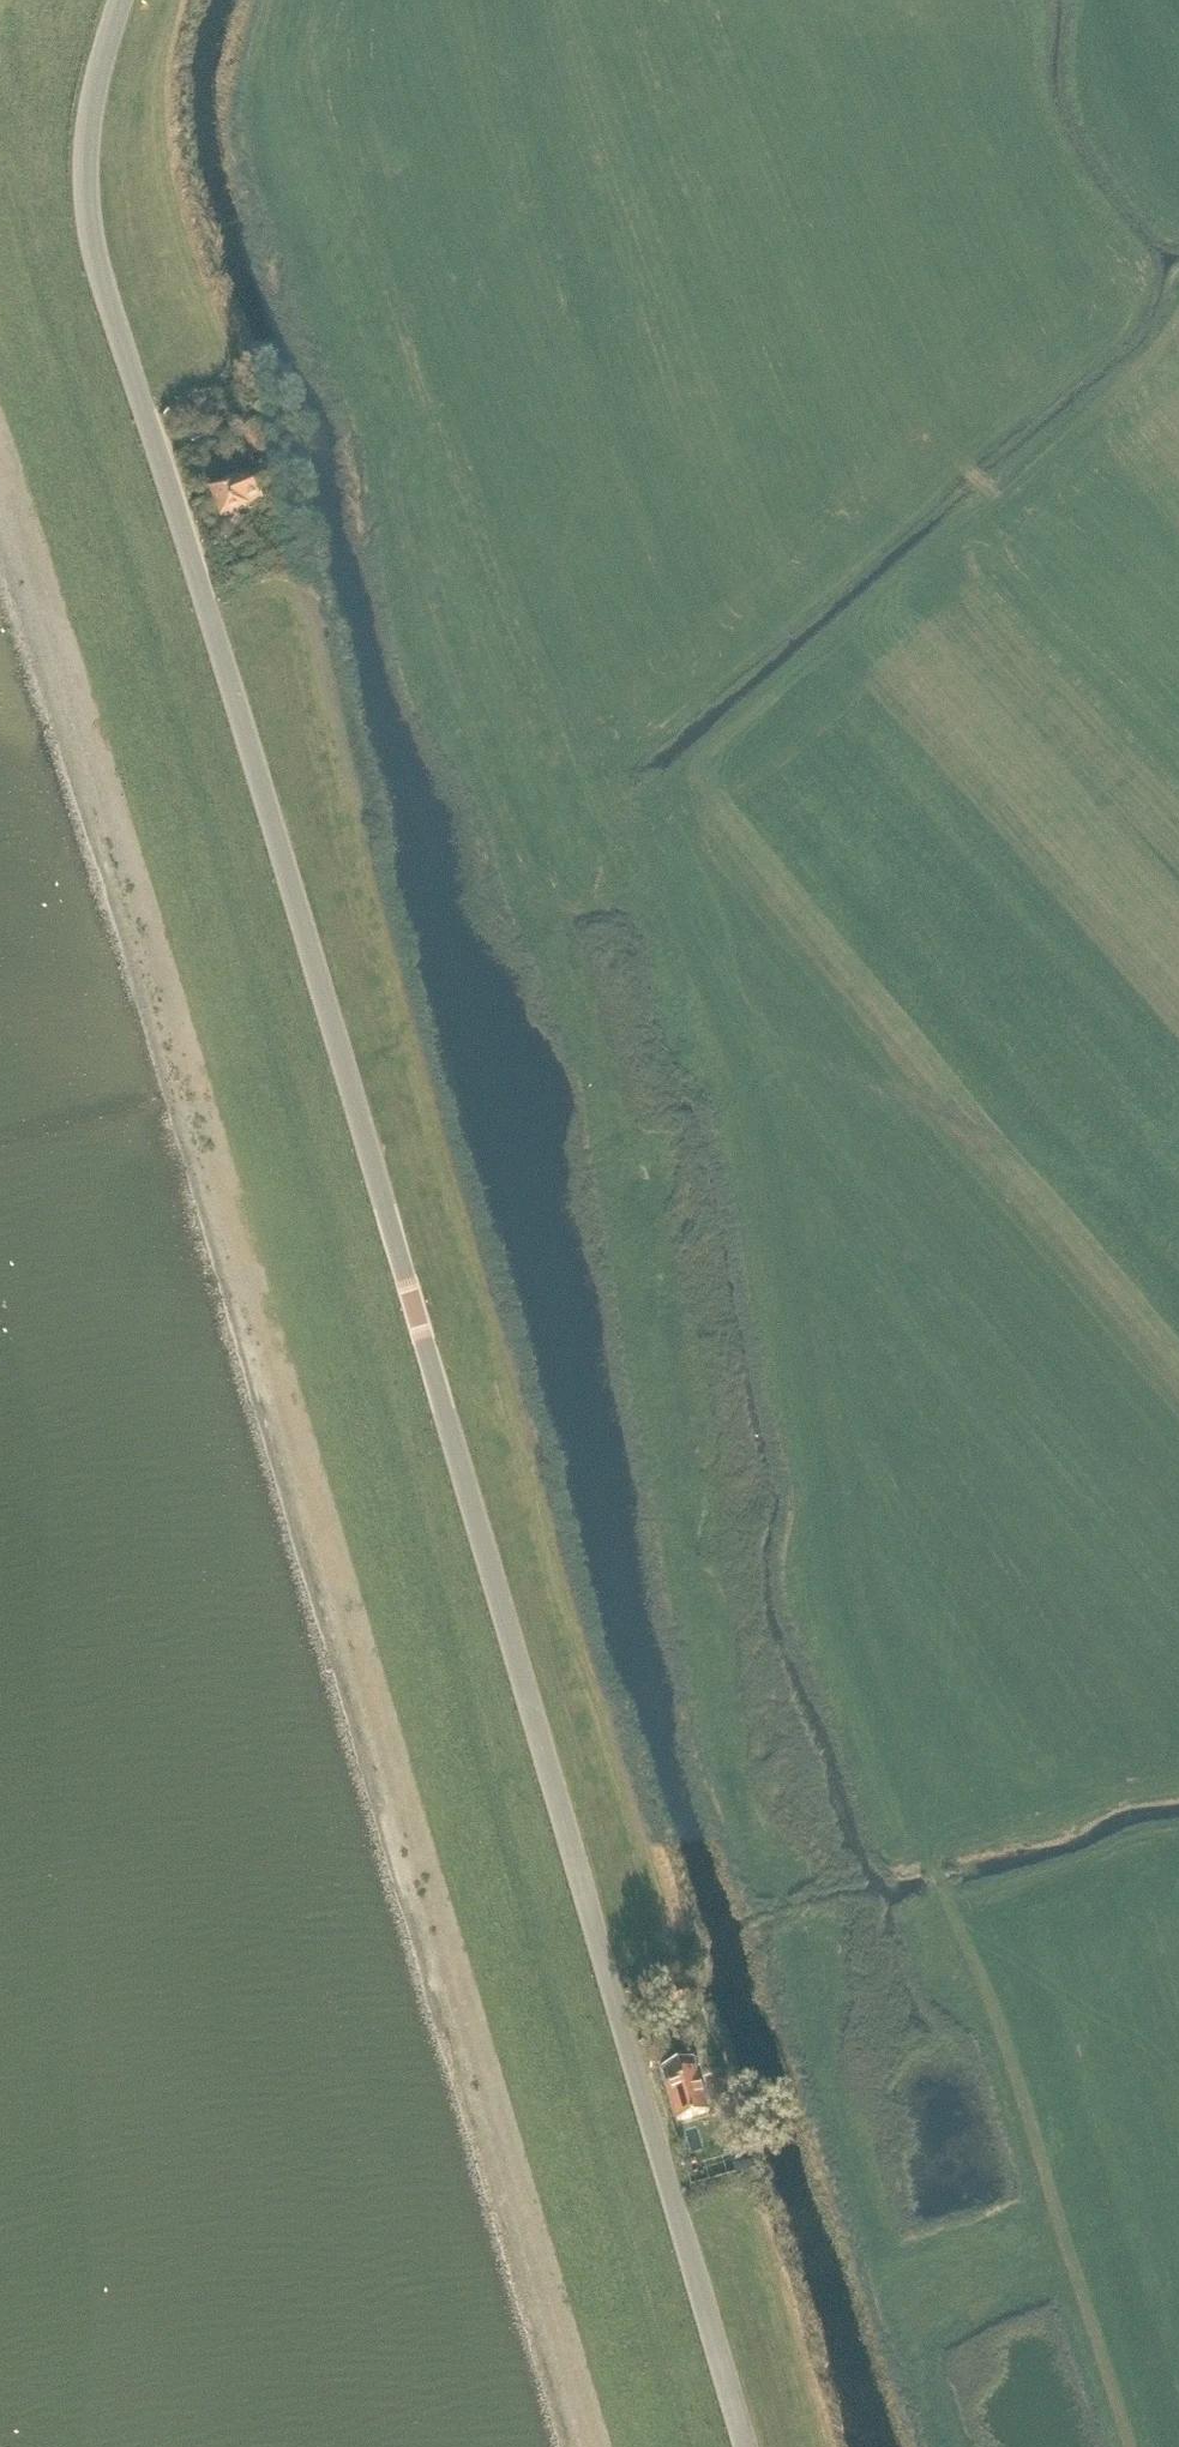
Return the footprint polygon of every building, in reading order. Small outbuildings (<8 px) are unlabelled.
[(222,519),(249,509),(262,503),(252,475),(238,480),(211,490),(222,519)] [(664,2070),(679,2122),(710,2113),(694,2061),(664,2070)]
